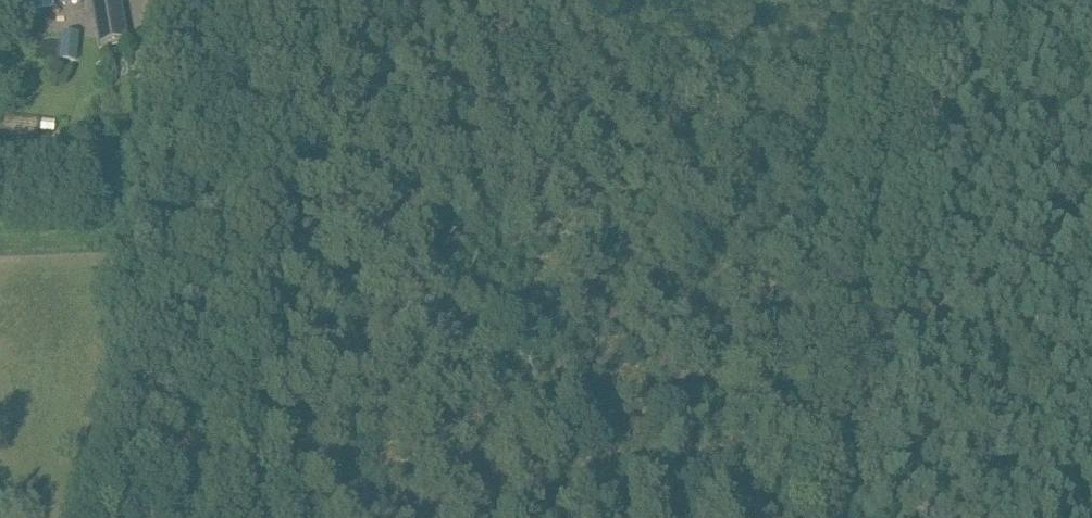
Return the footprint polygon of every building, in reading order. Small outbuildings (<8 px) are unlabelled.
[(102,45),(127,40),(120,0),(94,0),(102,45)]
